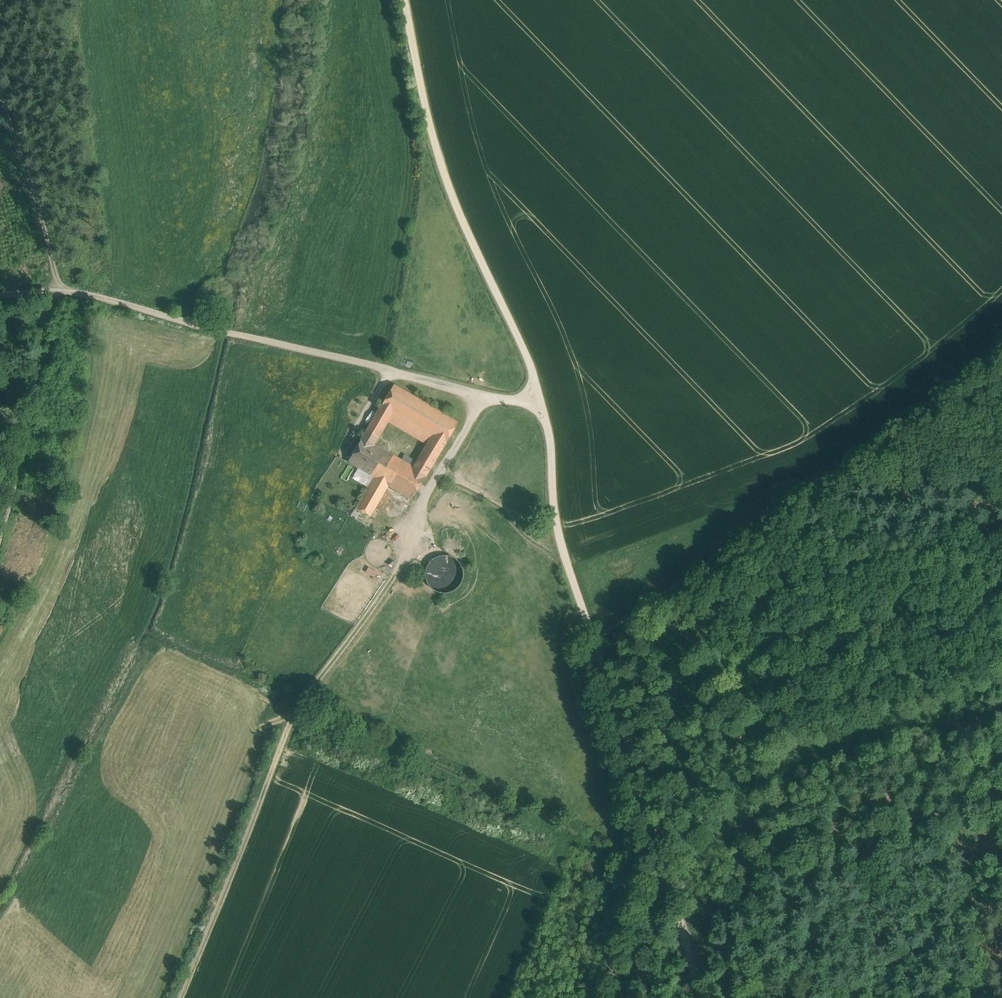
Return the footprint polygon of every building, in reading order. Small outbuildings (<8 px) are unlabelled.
[(419,400),(394,385),(392,387),(391,387),(390,388),(391,389),(385,400),(383,399),(382,401),(384,401),(370,424),(380,431),(387,419),(392,410),(433,435),(446,442),(447,440),(448,441),(449,439),(448,438),(455,427),(456,428),(457,426),(456,425),(457,422),(420,400),(421,399),(420,398),(419,400)] [(433,435),(392,410),(387,419),(428,443),(433,435)] [(380,431),(370,424),(363,437),(373,443),(380,431)] [(446,442),(433,435),(428,443),(417,461),(430,468),(446,442)] [(373,443),(363,437),(348,461),(372,476),(387,451),(373,443)] [(402,460),(387,451),(372,476),(374,477),(388,485),(411,499),(430,468),(417,461),(413,468),(406,462),(402,460)] [(343,477),(349,479),(353,467),(347,465),(343,477)] [(374,477),(356,507),(370,516),(388,485),(374,477)] [(451,541),(446,548),(456,555),(461,548),(451,541)] [(461,581),(463,573),(461,566),(457,560),(451,556),(444,555),(437,556),(430,560),(426,567),(425,574),(427,581),(431,587),(437,591),(444,592),(451,591),(457,587),(461,581)] [(376,576),(378,570),(368,565),(366,571),(376,576)]
